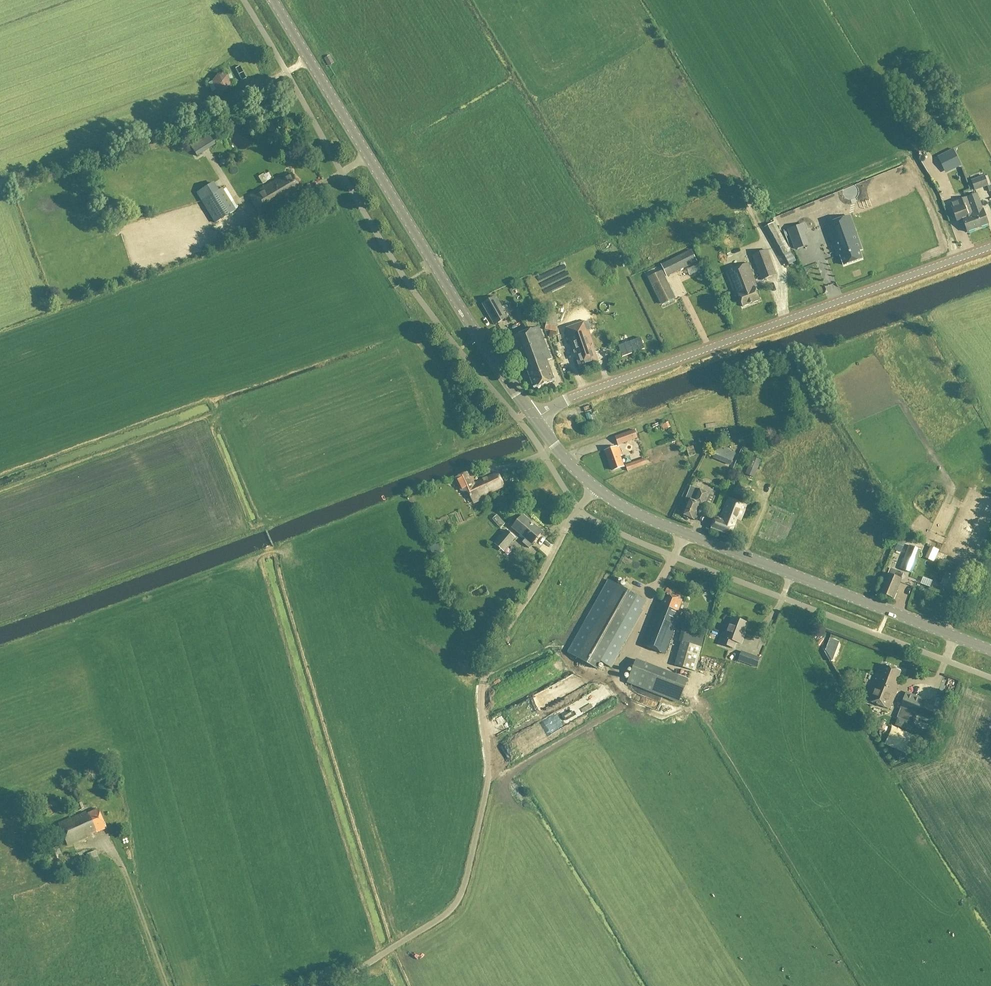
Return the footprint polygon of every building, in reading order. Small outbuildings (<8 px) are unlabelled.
[(212,82),(215,91),(225,93),(231,85),(227,76),(218,75),(212,82)] [(196,157),(215,145),(208,134),(189,146),(196,157)] [(937,157),(943,169),(952,165),(951,164),(959,161),(953,149),(937,157)] [(285,174),(248,197),(260,216),(287,199),(286,198),(300,189),(290,173),(286,176),(285,174)] [(259,176),(264,185),(270,182),(265,173),(259,176)] [(989,193),(990,192),(990,181),(989,175),(984,176),(970,181),(974,191),(986,187),(989,193)] [(201,201),(214,223),(235,210),(221,188),(201,201)] [(966,198),(978,229),(988,225),(982,209),(976,194),(966,198)] [(978,229),(966,198),(956,202),(956,201),(950,204),(952,209),(951,209),(956,222),(962,220),(967,233),(978,229)] [(826,226),(836,253),(839,252),(844,266),(861,260),(858,251),(861,250),(849,217),(826,226)] [(774,222),(763,227),(780,258),(790,252),(774,222)] [(776,275),(767,249),(751,256),(760,281),(776,275)] [(690,250),(660,265),(666,276),(696,261),(690,250)] [(697,264),(686,269),(689,276),(700,271),(697,264)] [(747,264),(725,272),(735,295),(737,294),(742,307),(759,300),(754,288),(756,287),(747,264)] [(674,298),(661,272),(648,278),(661,304),(674,298)] [(506,317),(501,307),(495,297),(482,305),(493,325),(506,317)] [(538,327),(509,338),(521,369),(525,368),(533,389),(554,381),(546,361),(551,359),(538,327)] [(573,353),(575,353),(581,368),(596,362),(591,349),(591,347),(593,347),(587,331),(573,337),(571,330),(566,332),(573,353)] [(617,445),(637,438),(634,430),(615,437),(617,445)] [(686,449),(689,457),(696,454),(693,446),(686,449)] [(618,447),(605,451),(612,470),(622,467),(619,456),(621,455),(618,447)] [(732,447),(728,460),(736,462),(740,449),(732,447)] [(749,475),(758,478),(763,461),(755,458),(749,475)] [(625,465),(627,471),(646,464),(644,459),(625,465)] [(497,472),(473,484),(467,472),(454,478),(460,491),(467,492),(473,503),(480,500),(479,497),(503,486),(497,472)] [(703,506),(708,494),(697,490),(690,487),(685,499),(688,500),(681,515),(682,515),(683,517),(687,519),(688,518),(693,520),(700,505),(703,506)] [(714,518),(710,529),(729,536),(736,519),(739,521),(745,505),(728,498),(720,520),(714,518)] [(522,515),(512,528),(532,544),(542,532),(522,515)] [(503,552),(515,538),(505,530),(493,544),(503,552)] [(519,540),(512,551),(522,558),(529,547),(519,540)] [(920,550),(909,545),(900,568),(911,574),(920,550)] [(932,549),(927,561),(933,563),(938,551),(932,549)] [(450,558),(458,568),(465,562),(457,552),(450,558)] [(879,593),(892,598),(903,574),(895,571),(893,576),(888,573),(879,593)] [(607,580),(596,599),(567,653),(596,669),(600,662),(609,667),(641,609),(639,609),(644,600),(607,580)] [(655,610),(641,645),(664,654),(680,613),(677,612),(681,600),(664,594),(658,611),(655,610)] [(722,632),(719,643),(733,648),(735,642),(741,644),(743,637),(742,637),(747,623),(732,618),(726,634),(722,632)] [(826,651),(824,652),(829,661),(831,660),(838,643),(830,640),(826,651)] [(681,642),(681,643),(675,665),(693,671),(700,648),(689,645),(681,642)] [(762,653),(766,643),(761,642),(757,651),(762,653)] [(738,661),(749,665),(756,668),(760,658),(741,652),(738,661)] [(627,682),(668,699),(677,702),(686,680),(636,660),(627,682)] [(880,676),(876,675),(866,700),(889,709),(896,690),(893,689),(900,671),(884,665),(880,676)] [(532,698),(539,710),(569,692),(565,684),(543,697),(541,692),(532,698)] [(896,718),(912,724),(922,699),(906,692),(899,709),(900,709),(896,718)] [(940,710),(933,707),(928,719),(936,721),(940,710)] [(48,817),(60,812),(56,804),(45,809),(48,817)] [(85,812),(58,824),(67,845),(90,835),(96,832),(105,828),(97,810),(86,815),(85,812)] [(50,864),(61,859),(62,859),(57,846),(45,851),(50,864)] [(95,851),(85,855),(90,866),(99,862),(95,851)]
